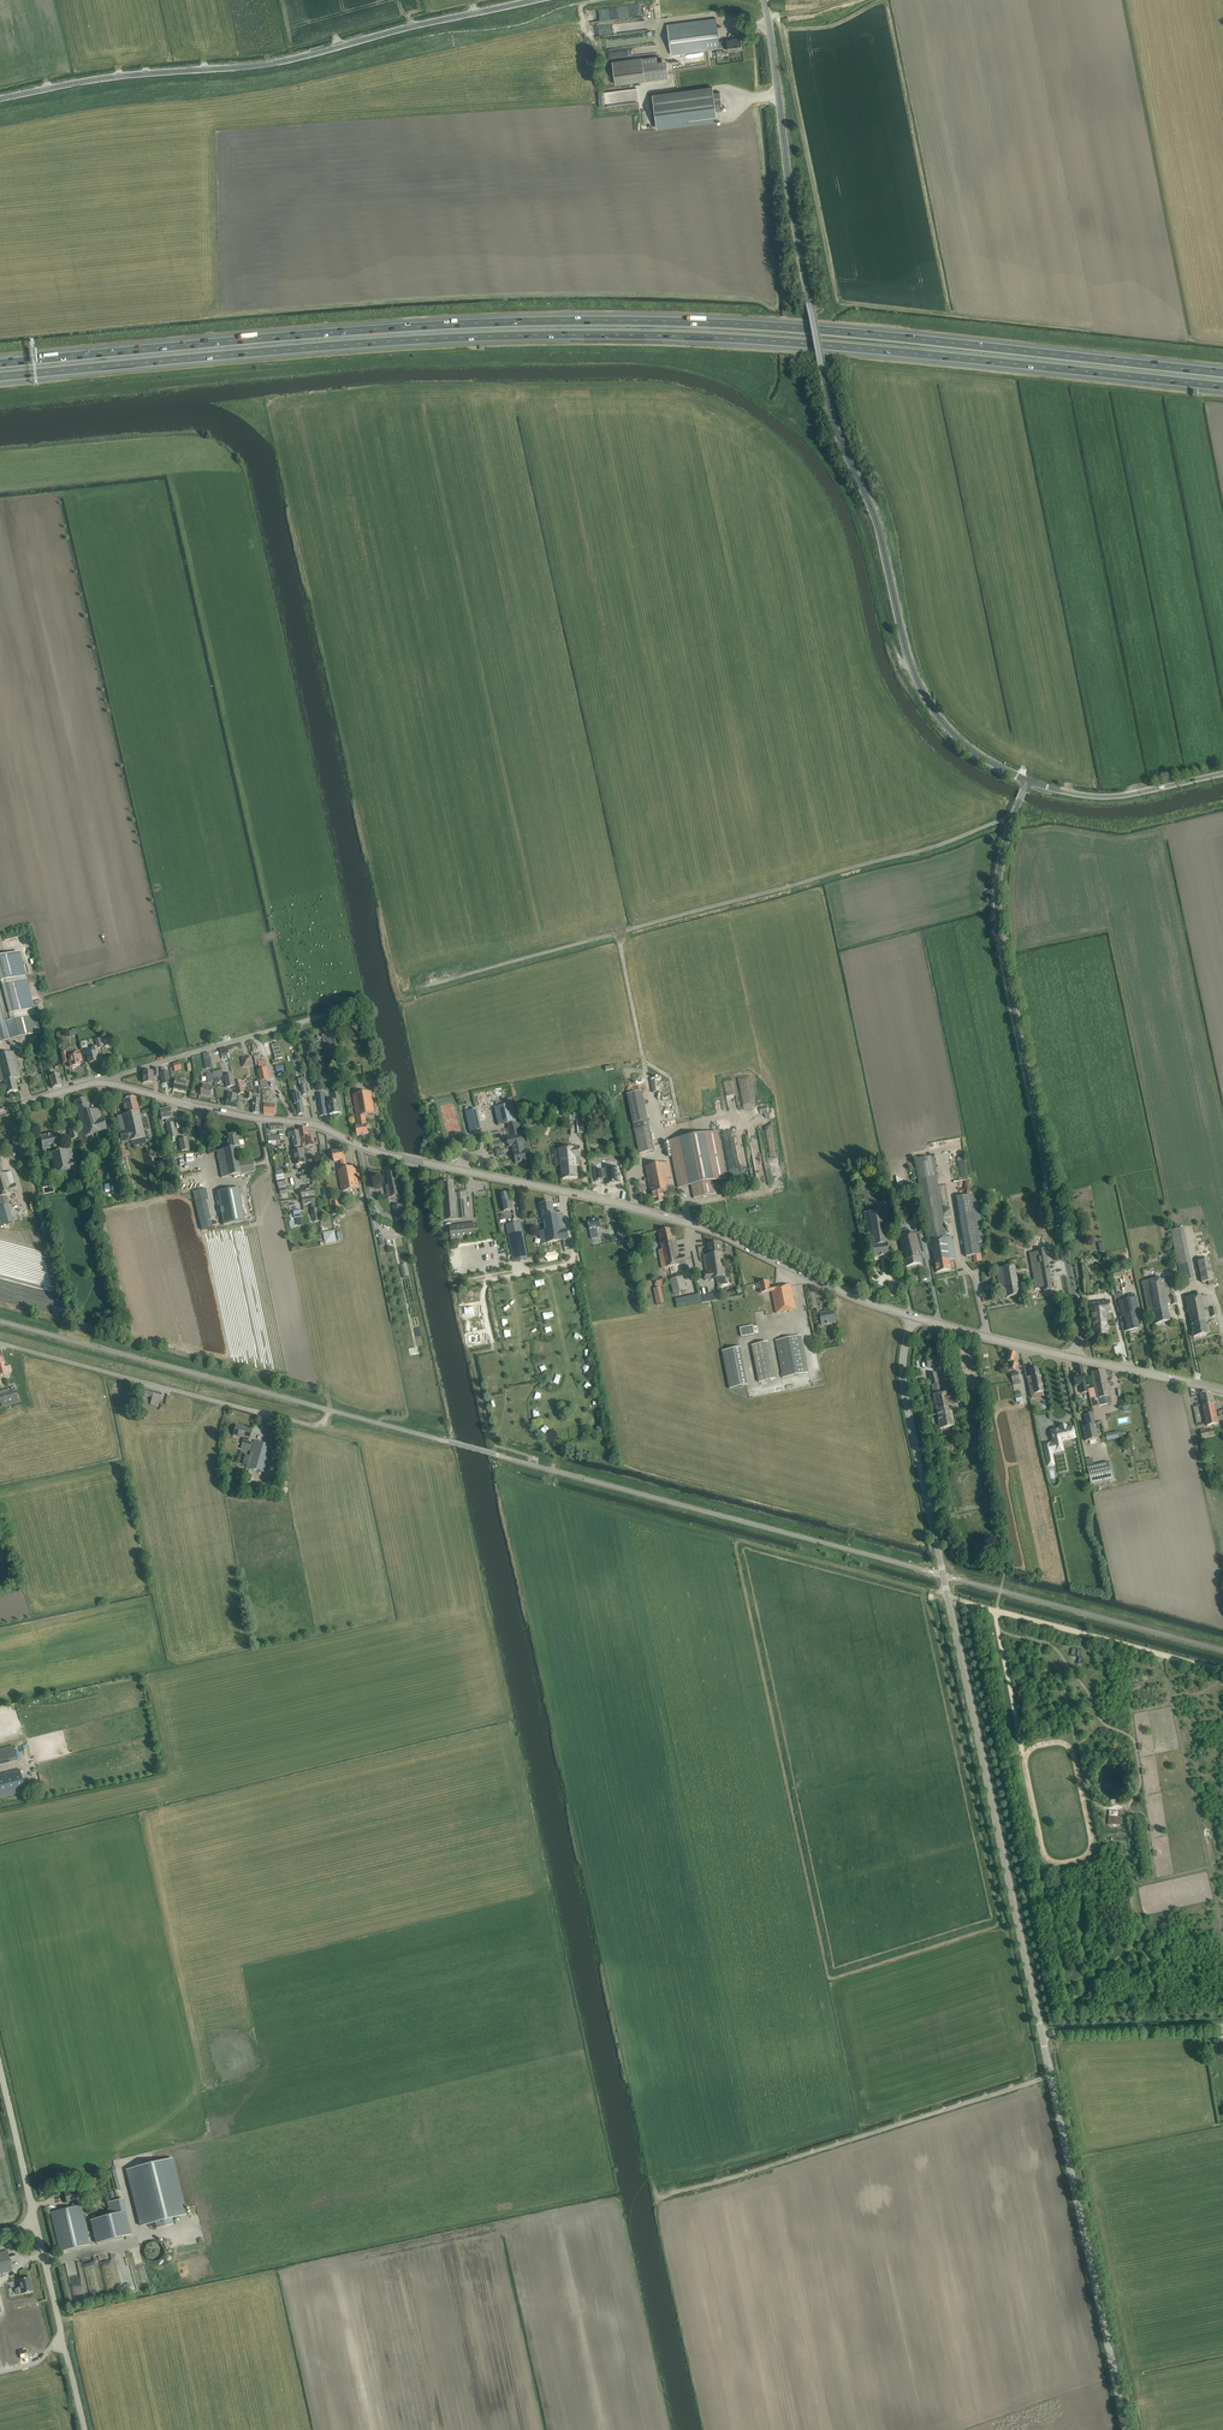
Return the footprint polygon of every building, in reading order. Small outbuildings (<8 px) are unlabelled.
[(667,24),(671,55),(720,48),(720,46),(727,45),(728,51),(742,49),(740,38),(727,40),(719,41),(716,18),(667,24)] [(612,61),(615,85),(669,77),(666,61),(657,62),(656,56),(642,58),(612,61)] [(712,87),(653,95),(657,128),(717,120),(716,111),(722,110),(720,92),(713,92),(712,87)] [(0,957),(0,1043),(39,1033),(18,953),(0,957)] [(331,1034),(322,1036),(325,1051),(334,1049),(331,1034)] [(97,1049),(103,1048),(101,1038),(95,1040),(97,1047),(91,1048),(93,1053),(87,1055),(88,1057),(89,1063),(98,1061),(97,1058),(99,1058),(97,1052),(97,1049)] [(279,1044),(272,1045),(275,1058),(282,1056),(279,1044)] [(62,1053),(61,1053),(63,1063),(69,1061),(70,1067),(80,1065),(79,1061),(81,1061),(79,1051),(68,1053),(67,1051),(66,1052),(62,1053)] [(7,1094),(18,1091),(15,1079),(21,1077),(14,1052),(0,1056),(0,1082),(3,1081),(7,1094)] [(258,1070),(260,1082),(262,1089),(268,1087),(267,1080),(270,1080),(267,1068),(266,1068),(264,1060),(260,1061),(259,1055),(255,1056),(258,1070)] [(173,1064),(175,1071),(181,1069),(180,1062),(173,1064)] [(161,1069),(160,1069),(161,1081),(168,1081),(167,1069),(163,1069),(163,1067),(161,1067),(161,1069)] [(50,1079),(52,1088),(62,1086),(60,1080),(59,1075),(54,1076),(53,1071),(52,1071),(51,1068),(47,1069),(48,1074),(45,1075),(46,1080),(50,1079)] [(143,1072),(143,1083),(153,1083),(153,1076),(158,1076),(158,1068),(154,1069),(154,1071),(143,1072)] [(225,1076),(227,1087),(235,1086),(233,1075),(225,1076)] [(173,1089),(185,1092),(187,1082),(175,1080),(173,1089)] [(236,1082),(238,1095),(243,1094),(242,1087),(246,1086),(245,1081),(236,1082)] [(201,1095),(212,1097),(214,1086),(203,1084),(201,1095)] [(263,1104),(265,1104),(264,1114),(275,1115),(276,1105),(272,1105),(273,1091),(263,1091),(264,1099),(263,1104)] [(300,1092),(294,1093),(295,1105),(296,1105),(297,1109),(298,1115),(305,1114),(304,1108),(301,1096),(301,1095),(300,1092)] [(371,1092),(353,1095),(358,1126),(355,1126),(357,1136),(361,1135),(361,1137),(364,1136),(364,1135),(368,1134),(365,1116),(375,1114),(371,1092)] [(248,1093),(248,1099),(252,1099),(254,1099),(253,1113),(259,1113),(260,1099),(260,1094),(252,1094),(248,1093)] [(325,1093),(317,1095),(320,1110),(321,1116),(327,1115),(326,1109),(326,1106),(324,1098),(325,1098),(326,1098),(325,1093)] [(328,1102),(330,1114),(341,1112),(339,1104),(340,1104),(339,1093),(333,1094),(334,1101),(328,1102)] [(226,1106),(237,1108),(239,1102),(237,1101),(238,1097),(235,1096),(235,1095),(232,1094),(232,1095),(229,1095),(226,1106)] [(121,1132),(119,1132),(122,1143),(146,1138),(139,1112),(136,1097),(122,1100),(126,1115),(118,1117),(119,1123),(120,1126),(121,1132)] [(86,1098),(74,1102),(83,1130),(78,1131),(81,1143),(86,1141),(85,1136),(107,1130),(103,1118),(102,1119),(99,1108),(90,1111),(86,1098)] [(523,1144),(526,1144),(522,1122),(518,1123),(515,1123),(515,1122),(516,1121),(513,1107),(512,1104),(506,1105),(497,1107),(494,1108),(498,1125),(508,1123),(508,1125),(510,1137),(507,1137),(510,1148),(513,1147),(513,1150),(517,1150),(517,1153),(514,1153),(516,1163),(522,1162),(521,1161),(522,1161),(522,1160),(526,1159),(526,1161),(527,1161),(524,1151),(523,1144)] [(465,1112),(470,1133),(482,1130),(480,1121),(486,1119),(483,1108),(472,1110),(471,1106),(464,1108),(465,1112)] [(159,1110),(161,1121),(165,1120),(166,1125),(166,1124),(170,1139),(177,1138),(173,1123),(172,1119),(172,1118),(170,1108),(159,1110)] [(271,1125),(271,1131),(279,1131),(279,1134),(283,1134),(283,1131),(283,1125),(271,1125)] [(299,1129),(301,1139),(303,1148),(315,1146),(313,1136),(309,1137),(307,1127),(299,1129)] [(69,1130),(70,1136),(71,1140),(78,1139),(76,1128),(69,1130)] [(289,1137),(293,1137),(295,1147),(301,1145),(299,1131),(288,1133),(289,1137)] [(716,1194),(714,1181),(726,1179),(720,1147),(717,1131),(669,1140),(678,1188),(691,1186),(694,1198),(716,1194)] [(59,1146),(58,1139),(57,1133),(40,1137),(41,1143),(43,1149),(55,1147),(56,1152),(51,1153),(55,1173),(77,1169),(75,1160),(72,1161),(70,1150),(60,1152),(59,1146)] [(217,1151),(218,1157),(222,1178),(241,1174),(255,1171),(253,1159),(239,1162),(236,1148),(240,1147),(237,1134),(226,1136),(228,1149),(217,1151)] [(178,1140),(181,1151),(189,1149),(186,1138),(178,1140)] [(579,1147),(558,1150),(563,1180),(578,1178),(576,1166),(580,1166),(579,1158),(581,1157),(579,1147)] [(304,1154),(305,1153),(304,1149),(293,1151),(296,1165),(306,1163),(304,1154)] [(332,1152),(334,1161),(340,1160),(342,1169),(338,1170),(342,1192),(359,1188),(355,1167),(356,1167),(356,1166),(347,1168),(345,1155),(344,1155),(343,1150),(332,1152)] [(932,1156),(914,1159),(928,1242),(930,1251),(932,1251),(935,1267),(937,1273),(951,1270),(949,1259),(956,1258),(952,1237),(946,1238),(932,1156)] [(648,1181),(651,1195),(652,1195),(654,1203),(665,1201),(662,1191),(669,1190),(667,1177),(671,1176),(668,1162),(645,1167),(648,1181)] [(620,1164),(595,1165),(596,1181),(612,1180),(613,1189),(623,1188),(620,1164)] [(6,1195),(17,1192),(16,1186),(15,1186),(11,1172),(2,1175),(0,1166),(0,1197),(6,1195)] [(389,1185),(386,1186),(388,1197),(400,1195),(394,1166),(385,1168),(389,1185)] [(308,1181),(309,1182),(312,1181),(311,1173),(300,1175),(301,1179),(308,1178),(308,1181)] [(443,1196),(439,1197),(441,1221),(469,1218),(466,1192),(455,1193),(454,1182),(442,1183),(443,1196)] [(301,1191),(302,1197),(315,1195),(314,1189),(313,1185),(309,1186),(310,1190),(301,1191)] [(217,1192),(223,1224),(245,1220),(238,1188),(217,1192)] [(206,1200),(208,1199),(206,1189),(193,1192),(201,1230),(212,1228),(206,1200)] [(500,1194),(504,1211),(513,1209),(511,1201),(509,1202),(507,1192),(500,1194)] [(980,1254),(978,1243),(985,1241),(977,1193),(970,1194),(956,1197),(966,1257),(980,1254)] [(311,1206),(314,1222),(319,1221),(315,1196),(302,1199),(303,1204),(312,1203),(312,1206),(311,1206)] [(330,1200),(333,1215),(340,1213),(337,1199),(330,1200)] [(917,1201),(911,1203),(913,1210),(919,1208),(917,1201)] [(544,1230),(539,1231),(541,1244),(551,1242),(559,1240),(568,1239),(567,1229),(566,1230),(564,1219),(563,1213),(554,1214),(552,1202),(540,1204),(541,1210),(544,1230)] [(401,1204),(393,1205),(396,1220),(404,1219),(401,1204)] [(874,1252),(875,1258),(889,1256),(889,1250),(886,1233),(890,1232),(888,1219),(889,1219),(887,1210),(882,1210),(868,1212),(868,1208),(865,1208),(868,1234),(871,1233),(874,1252)] [(294,1214),(295,1218),(301,1217),(300,1210),(293,1211),(294,1212),(294,1214)] [(587,1221),(589,1227),(589,1229),(591,1239),(598,1238),(597,1233),(596,1228),(601,1227),(599,1219),(587,1221)] [(506,1224),(513,1261),(527,1258),(520,1221),(506,1224)] [(449,1226),(451,1240),(451,1241),(478,1238),(477,1223),(449,1226)] [(1171,1230),(1178,1265),(1182,1281),(1194,1278),(1191,1263),(1184,1227),(1171,1230)] [(662,1249),(658,1250),(659,1254),(661,1266),(662,1268),(686,1263),(684,1256),(678,1257),(675,1242),(673,1229),(658,1232),(660,1238),(662,1249)] [(905,1259),(906,1267),(921,1264),(919,1253),(924,1252),(920,1233),(915,1235),(909,1235),(907,1229),(897,1231),(898,1237),(905,1259)] [(323,1232),(325,1244),(337,1242),(335,1230),(323,1232)] [(704,1273),(705,1280),(717,1278),(718,1283),(726,1282),(720,1242),(708,1244),(709,1255),(703,1256),(706,1273),(704,1273)] [(1030,1253),(1033,1273),(1049,1270),(1046,1250),(1030,1253)] [(1210,1259),(1197,1261),(1201,1280),(1202,1283),(1208,1281),(1209,1285),(1215,1284),(1212,1270),(1210,1259)] [(996,1269),(998,1281),(1004,1280),(1003,1278),(1016,1276),(1015,1265),(1009,1267),(996,1269)] [(1049,1270),(1033,1273),(1035,1282),(1036,1288),(1043,1287),(1044,1290),(1053,1289),(1049,1270)] [(682,1276),(670,1280),(674,1294),(686,1290),(682,1276)] [(1004,1280),(998,1281),(1000,1291),(1005,1290),(1007,1298),(1020,1295),(1016,1276),(1003,1278),(1004,1280)] [(1167,1289),(1170,1288),(1168,1278),(1158,1280),(1158,1279),(1142,1282),(1148,1310),(1152,1309),(1154,1318),(1155,1324),(1170,1321),(1169,1315),(1167,1304),(1172,1303),(1172,1305),(1177,1304),(1175,1297),(1170,1298),(1171,1298),(1169,1298),(1167,1289)] [(759,1283),(760,1289),(761,1293),(771,1291),(776,1313),(796,1309),(791,1284),(783,1286),(783,1285),(769,1287),(768,1281),(759,1283)] [(660,1287),(653,1288),(657,1305),(664,1303),(660,1287)] [(1122,1293),(1116,1294),(1124,1332),(1139,1329),(1138,1324),(1141,1323),(1136,1298),(1124,1300),(1122,1293)] [(1210,1318),(1208,1312),(1207,1307),(1209,1307),(1206,1294),(1201,1295),(1201,1294),(1185,1298),(1190,1323),(1191,1322),(1194,1337),(1208,1334),(1206,1321),(1205,1318),(1210,1318)] [(1095,1302),(1089,1303),(1093,1327),(1095,1337),(1108,1336),(1107,1323),(1106,1312),(1112,1312),(1111,1301),(1101,1302),(1101,1301),(1095,1302)] [(814,1311),(816,1319),(820,1318),(822,1325),(836,1323),(833,1311),(828,1312),(828,1313),(825,1314),(824,1313),(820,1314),(819,1310),(814,1311)] [(797,1324),(782,1327),(784,1334),(799,1331),(797,1324)] [(752,1327),(740,1329),(742,1337),(754,1335),(752,1327)] [(801,1335),(775,1341),(782,1374),(780,1374),(781,1377),(783,1377),(783,1378),(809,1372),(801,1335)] [(776,1379),(774,1369),(769,1342),(751,1345),(758,1382),(776,1379)] [(740,1348),(722,1351),(729,1389),(747,1385),(740,1348)] [(1009,1369),(1016,1371),(1018,1364),(1014,1363),(1016,1353),(1009,1351),(1007,1359),(1008,1361),(1011,1362),(1009,1369)] [(941,1355),(926,1358),(928,1367),(942,1365),(941,1355)] [(11,1372),(10,1366),(5,1367),(2,1357),(0,1358),(0,1375),(11,1372)] [(1078,1375),(1073,1376),(1075,1383),(1079,1382),(1080,1385),(1082,1393),(1088,1392),(1082,1365),(1076,1366),(1078,1375)] [(1027,1378),(1031,1395),(1043,1392),(1038,1368),(1030,1370),(1031,1377),(1027,1378)] [(1095,1387),(1088,1389),(1092,1407),(1099,1406),(1107,1404),(1106,1397),(1110,1396),(1104,1371),(1092,1372),(1095,1387)] [(1011,1373),(1014,1385),(1021,1383),(1018,1372),(1011,1373)] [(929,1374),(931,1385),(940,1429),(954,1426),(951,1411),(955,1410),(954,1405),(956,1404),(954,1392),(938,1394),(936,1384),(939,1383),(937,1373),(929,1374)] [(0,1391),(0,1401),(2,1406),(2,1407),(16,1403),(19,1402),(16,1390),(9,1392),(8,1389),(0,1391)] [(143,1389),(142,1395),(152,1398),(150,1405),(158,1407),(161,1393),(143,1389)] [(1219,1424),(1214,1399),(1213,1393),(1201,1394),(1202,1400),(1207,1426),(1219,1424)] [(1086,1441),(1098,1438),(1098,1441),(1105,1440),(1102,1423),(1095,1424),(1093,1413),(1084,1415),(1087,1426),(1083,1427),(1086,1441)] [(241,1448),(250,1451),(253,1442),(249,1441),(252,1430),(236,1425),(233,1435),(244,1438),(241,1448)] [(1053,1442),(1043,1444),(1047,1462),(1053,1461),(1051,1453),(1054,1452),(1063,1450),(1062,1446),(1061,1441),(1075,1438),(1073,1427),(1067,1429),(1066,1425),(1059,1427),(1060,1428),(1051,1430),(1053,1442)] [(1202,1438),(1215,1436),(1213,1430),(1206,1431),(1206,1429),(1200,1430),(1202,1438)] [(1111,1433),(1105,1434),(1107,1441),(1119,1438),(1117,1432),(1111,1433)] [(253,1446),(247,1467),(265,1472),(267,1464),(271,1451),(272,1446),(254,1440),(253,1446)] [(1087,1467),(1091,1485),(1113,1481),(1109,1462),(1087,1467)] [(17,1760),(13,1746),(0,1749),(0,1765),(17,1760)] [(0,1774),(0,1798),(25,1791),(19,1769),(0,1774)] [(172,2158),(127,2170),(141,2226),(155,2222),(157,2229),(173,2224),(172,2218),(186,2215),(184,2208),(184,2207),(172,2158)] [(70,2192),(64,2193),(67,2202),(71,2201),(73,2207),(51,2212),(60,2252),(66,2250),(90,2245),(80,2205),(77,2206),(76,2201),(82,2199),(79,2189),(70,2192)] [(88,2218),(94,2242),(132,2233),(124,2199),(108,2202),(111,2213),(88,2218)] [(10,2262),(8,2250),(0,2252),(0,2264),(10,2262)] [(29,2278),(17,2280),(19,2288),(15,2290),(16,2293),(18,2294),(32,2291),(29,2278)]
